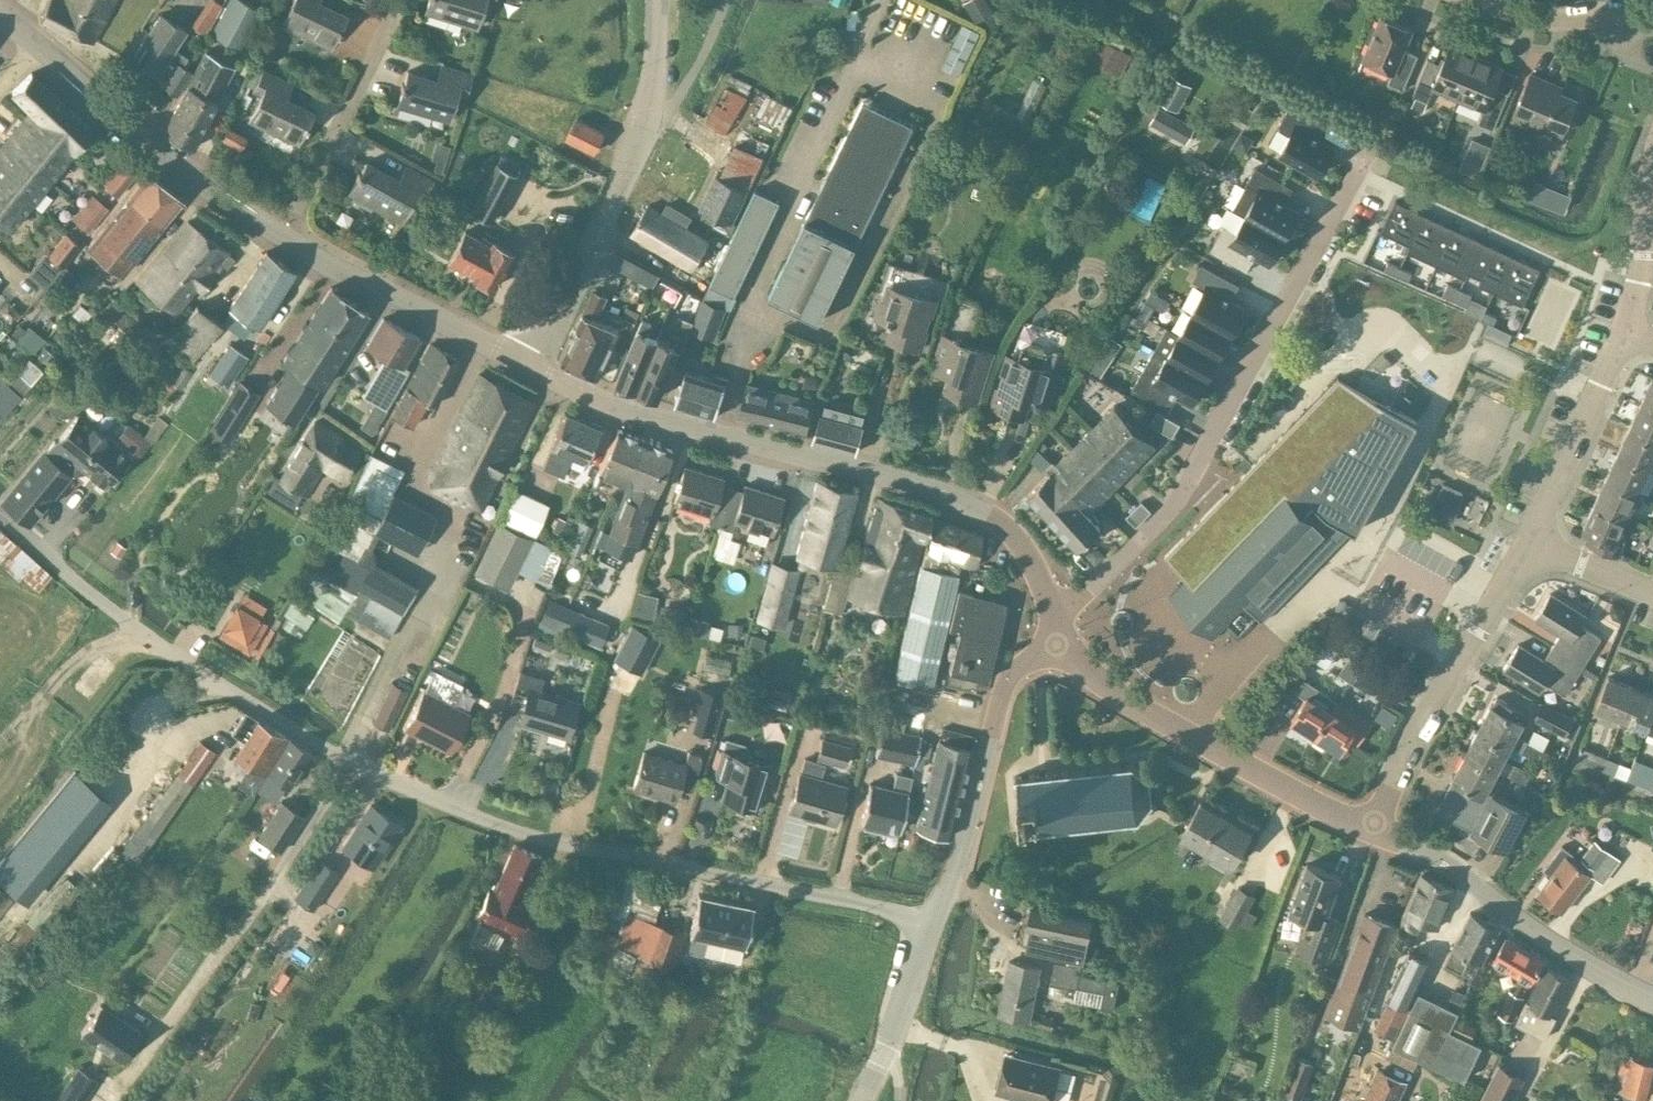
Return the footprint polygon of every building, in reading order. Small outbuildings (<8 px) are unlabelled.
[(39,19),(93,43),(116,0),(49,0),(39,19)] [(221,4),(216,0),(211,0),(201,15),(210,21),(221,4)] [(262,8),(247,0),(229,0),(211,33),(240,48),(262,8)] [(282,24),(330,47),(345,15),(317,1),(318,0),(293,0),(282,24)] [(484,0),(492,3),(493,0),(428,0),(425,12),(476,27),(484,0)] [(964,4),(976,23),(994,11),(987,0),(970,0),(964,4)] [(187,58),(174,50),(186,31),(160,15),(131,59),(157,76),(164,79),(159,86),(178,97),(193,72),(182,65),(187,58)] [(1412,29),(1381,16),(1363,60),(1393,72),(1388,83),(1403,89),(1417,56),(1403,50),(1412,29)] [(1100,36),(1088,59),(1122,76),(1134,53),(1100,36)] [(1423,112),(1428,102),(1433,89),(1457,99),(1475,56),(1450,45),(1442,65),(1428,59),(1412,95),(1415,97),(1411,106),(1423,112)] [(192,149),(193,148),(216,103),(215,103),(233,68),(205,53),(163,133),(192,149)] [(1475,56),(1457,99),(1483,110),(1478,123),(1493,129),(1508,93),(1494,87),(1503,68),(1475,56)] [(448,120),(456,93),(464,96),(471,73),(441,65),(437,79),(407,71),(397,106),(448,120)] [(262,95),(254,112),(249,121),(297,144),(312,111),(285,98),(291,84),(263,71),(254,91),(262,95)] [(1157,98),(1174,106),(1187,81),(1171,72),(1157,98)] [(31,111),(24,119),(69,155),(90,129),(31,73),(11,91),(31,111)] [(1531,74),(1511,121),(1538,132),(1541,126),(1561,135),(1576,100),(1558,92),(1560,86),(1531,74)] [(1312,79),(1315,94),(1332,91),(1329,76),(1312,79)] [(746,96),(726,85),(706,121),(726,133),(746,96)] [(757,113),(782,127),(793,107),(768,93),(757,113)] [(863,101),(805,220),(768,296),(819,321),(914,126),(863,101)] [(1319,173),(1334,146),(1314,135),(1322,120),(1291,103),(1279,125),(1280,130),(1289,135),(1280,152),(1300,163),(1298,166),(1312,173),(1314,171),(1319,173)] [(1159,106),(1150,123),(1163,130),(1172,113),(1159,106)] [(567,138),(595,153),(605,132),(577,118),(567,138)] [(69,155),(24,119),(5,143),(50,180),(69,155)] [(220,138),(240,149),(247,136),(227,125),(220,138)] [(1474,136),(1468,150),(1486,158),(1492,144),(1474,136)] [(5,143),(0,149),(0,179),(31,204),(50,180),(5,143)] [(734,144),(720,177),(749,190),(764,158),(734,144)] [(436,160),(433,171),(442,173),(445,163),(436,160)] [(349,193),(402,222),(415,196),(423,200),(433,181),(406,166),(399,179),(366,161),(349,193)] [(136,173),(122,162),(104,184),(117,195),(136,173)] [(489,223),(516,174),(496,163),(468,212),(489,223)] [(1255,167),(1232,208),(1283,237),(1298,210),(1278,199),(1287,184),(1255,167)] [(148,172),(118,209),(151,237),(182,199),(148,172)] [(749,190),(720,177),(715,174),(699,210),(733,226),(749,190)] [(0,179),(0,220),(11,229),(31,204),(0,179)] [(1533,179),(1526,194),(1539,201),(1547,185),(1533,179)] [(725,307),(729,308),(780,201),(755,189),(703,298),(725,307)] [(97,199),(88,211),(98,219),(108,207),(97,199)] [(1395,202),(1381,232),(1410,245),(1407,251),(1408,251),(1425,215),(1395,202)] [(662,213),(649,206),(632,235),(691,270),(708,241),(682,225),(687,216),(667,205),(662,213)] [(1232,208),(1223,224),(1209,250),(1240,267),(1249,252),(1269,263),(1283,237),(1232,208)] [(151,237),(118,209),(88,246),(121,274),(151,237)] [(88,231),(98,219),(88,211),(78,223),(88,231)] [(1425,215),(1408,251),(1437,264),(1453,229),(1425,215)] [(187,220),(163,251),(138,282),(176,312),(195,288),(200,291),(221,265),(226,269),(235,259),(231,256),(232,255),(187,220)] [(401,222),(392,239),(401,244),(410,227),(401,222)] [(545,229),(547,241),(558,239),(556,227),(545,229)] [(1453,229),(1437,264),(1465,278),(1482,242),(1453,229)] [(473,277),(475,278),(476,284),(485,290),(491,287),(494,288),(513,252),(480,235),(478,238),(465,231),(448,262),(474,275),(473,277)] [(66,234),(48,256),(62,267),(80,245),(66,234)] [(1482,242),(1465,278),(1466,278),(1469,272),(1482,278),(1479,284),(1494,291),(1511,255),(1482,242)] [(295,272),(265,252),(229,307),(259,327),(295,272)] [(1511,255),(1494,291),(1523,305),(1540,269),(1511,255)] [(1388,262),(1384,270),(1396,276),(1400,268),(1388,262)] [(36,263),(27,273),(44,287),(53,277),(36,263)] [(886,299),(880,319),(896,323),(891,339),(924,349),(946,280),(891,263),(880,298),(886,299)] [(1205,287),(1191,312),(1230,334),(1244,307),(1224,296),(1233,281),(1202,264),(1193,280),(1205,287)] [(1400,268),(1396,276),(1408,281),(1412,273),(1400,268)] [(641,270),(637,278),(653,287),(657,279),(641,270)] [(1448,284),(1442,296),(1454,302),(1460,289),(1448,284)] [(369,312),(331,287),(282,361),(288,365),(278,381),(308,400),(318,384),(320,385),(369,312)] [(1460,289),(1454,302),(1466,307),(1472,295),(1460,289)] [(594,291),(584,313),(562,361),(598,377),(619,329),(597,319),(607,297),(594,291)] [(703,298),(692,327),(709,333),(714,319),(719,321),(725,307),(703,298)] [(0,308),(0,314),(11,324),(22,313),(7,300),(0,308)] [(1145,301),(1139,312),(1148,317),(1154,306),(1145,301)] [(193,363),(222,324),(196,305),(167,343),(193,363)] [(138,322),(126,312),(117,323),(129,333),(138,322)] [(1148,317),(1139,312),(1133,322),(1143,328),(1148,317)] [(1191,312),(1179,334),(1218,356),(1230,334),(1191,312)] [(1484,312),(1481,320),(1493,325),(1496,317),(1484,312)] [(682,314),(677,325),(688,330),(693,318),(682,314)] [(410,370),(404,366),(420,338),(383,318),(366,346),(385,357),(363,395),(385,409),(410,370)] [(641,319),(638,329),(617,381),(638,389),(660,338),(648,334),(652,323),(641,319)] [(1218,356),(1179,334),(1166,327),(1154,348),(1168,355),(1167,356),(1206,378),(1218,356)] [(673,332),(669,342),(660,338),(638,389),(658,398),(683,336),(673,332)] [(993,350),(945,335),(934,370),(949,374),(944,390),(977,401),(993,350)] [(1055,349),(1047,353),(1043,346),(1029,342),(1022,345),(1018,357),(1009,354),(1002,374),(1004,375),(1000,389),(998,389),(992,406),(1025,416),(1030,400),(1046,407),(1059,370),(1064,352),(1055,349)] [(248,355),(230,343),(210,372),(227,385),(248,355)] [(430,345),(406,390),(426,401),(435,405),(459,360),(430,345)] [(867,347),(861,362),(874,367),(880,352),(867,347)] [(1154,348),(1143,369),(1131,391),(1162,408),(1171,393),(1191,404),(1206,378),(1167,356),(1168,355),(1154,348)] [(26,357),(12,380),(28,389),(41,366),(26,357)] [(1096,358),(1088,370),(1100,378),(1108,366),(1096,358)] [(686,370),(674,405),(715,418),(726,384),(727,384),(729,379),(714,373),(712,379),(686,370)] [(481,511),(487,496),(507,452),(512,447),(534,402),(479,374),(460,411),(448,435),(432,470),(435,471),(428,487),(432,489),(431,491),(472,510),(473,508),(481,511)] [(815,391),(818,377),(806,375),(803,388),(815,391)] [(1167,553),(1190,575),(1173,592),(1215,633),(1244,603),(1263,622),(1336,546),(1349,525),(1356,529),(1418,421),(1338,378),(1167,553)] [(1641,403),(1652,409),(1652,379),(1652,378),(1641,403)] [(0,385),(0,411),(3,413),(20,394),(5,380),(0,385)] [(239,381),(211,426),(230,438),(258,393),(239,381)] [(747,385),(739,416),(806,433),(814,402),(747,385)] [(426,401),(406,390),(392,415),(413,426),(426,401)] [(1641,403),(1629,428),(1652,440),(1652,409),(1641,403)] [(1114,405),(1091,429),(1133,468),(1156,445),(1114,405)] [(1173,436),(1180,423),(1157,410),(1149,424),(1173,436)] [(863,424),(821,413),(813,441),(855,452),(863,424)] [(564,414),(550,446),(550,447),(541,467),(562,476),(571,455),(587,462),(603,427),(593,422),(590,425),(564,414)] [(2,502),(28,523),(79,461),(89,470),(101,481),(102,480),(105,483),(127,456),(105,438),(106,437),(91,425),(91,426),(78,415),(56,442),(54,440),(2,502)] [(341,437),(314,421),(279,480),(307,496),(323,469),(344,481),(359,455),(338,442),(341,437)] [(1629,428),(1618,453),(1650,468),(1652,461),(1652,440),(1629,428)] [(634,468),(644,439),(616,429),(599,472),(594,486),(614,493),(618,478),(619,478),(624,464),(634,468)] [(1113,488),(1133,468),(1091,429),(1072,449),(1113,488)] [(127,445),(127,446),(139,457),(151,443),(138,432),(127,445)] [(1042,438),(1036,445),(1043,451),(1049,445),(1042,438)] [(672,450),(644,439),(634,468),(624,464),(619,478),(628,481),(608,533),(636,544),(672,450)] [(1035,448),(1027,457),(1032,462),(1040,462),(1044,457),(1035,448)] [(1056,467),(1075,484),(1097,505),(1113,488),(1072,449),(1056,467)] [(369,453),(334,528),(371,546),(377,534),(416,553),(435,516),(393,494),(403,471),(369,453)] [(1606,478),(1638,493),(1650,468),(1618,453),(1606,478)] [(672,505),(708,515),(711,516),(720,484),(722,478),(684,467),(672,505)] [(1075,484),(1056,467),(1050,473),(1028,494),(1045,512),(1075,484)] [(1638,493),(1606,478),(1595,503),(1627,518),(1638,493)] [(795,554),(821,562),(836,566),(857,492),(816,481),(795,554)] [(711,516),(708,515),(706,523),(719,526),(732,487),(720,484),(711,516)] [(1088,514),(1097,505),(1075,484),(1045,512),(1078,548),(1100,527),(1088,514)] [(744,485),(743,490),(733,523),(734,523),(770,534),(782,497),(744,485)] [(1441,489),(1432,510),(1453,520),(1462,499),(1461,498),(1463,493),(1445,485),(1443,490),(1441,489)] [(732,530),(734,523),(733,523),(743,490),(732,487),(719,526),(732,530)] [(516,488),(502,518),(534,532),(548,503),(516,488)] [(854,575),(848,599),(903,615),(919,560),(922,550),(929,521),(930,518),(930,517),(900,505),(877,498),(859,556),(854,575)] [(1134,508),(1145,518),(1151,511),(1141,501),(1134,508)] [(1627,518),(1595,503),(1583,528),(1590,531),(1585,542),(1618,557),(1626,539),(1624,533),(1620,532),(1627,518)] [(1136,526),(1145,518),(1134,508),(1126,517),(1136,526)] [(570,523),(557,517),(551,530),(564,536),(570,523)] [(584,552),(590,522),(575,519),(569,549),(584,552)] [(924,550),(894,673),(930,682),(959,565),(975,568),(975,565),(980,534),(935,520),(935,521),(934,524),(927,551),(924,550)] [(499,521),(475,571),(508,586),(531,536),(499,521)] [(39,590),(54,569),(0,532),(0,563),(39,590)] [(119,556),(126,547),(116,540),(110,550),(119,556)] [(784,628),(800,569),(771,561),(755,620),(784,628)] [(594,570),(585,571),(582,579),(587,586),(595,586),(599,578),(594,570)] [(338,621),(343,612),(354,592),(327,576),(315,597),(311,604),(338,621)] [(986,680),(987,679),(984,678),(994,639),(983,637),(992,598),(957,589),(947,628),(958,630),(948,671),(986,680)] [(652,617),(658,595),(638,591),(632,612),(652,617)] [(1562,633),(1553,647),(1583,666),(1600,638),(1579,625),(1584,617),(1550,595),(1536,616),(1562,633)] [(294,598),(284,612),(305,626),(315,612),(294,598)] [(609,624),(549,598),(539,622),(600,647),(609,624)] [(1612,603),(1609,611),(1612,619),(1621,622),(1626,609),(1612,603)] [(685,629),(689,611),(657,604),(653,622),(685,629)] [(266,622),(237,606),(219,637),(248,654),(266,622)] [(711,623),(689,618),(686,632),(708,637),(711,623)] [(742,635),(742,623),(728,623),(728,635),(742,635)] [(632,625),(614,660),(641,673),(659,639),(632,625)] [(749,645),(761,649),(765,637),(752,633),(749,645)] [(1583,666),(1553,647),(1544,662),(1518,645),(1505,666),(1541,689),(1545,682),(1565,694),(1583,666)] [(1601,655),(1597,663),(1602,665),(1606,657),(1601,655)] [(1350,657),(1339,673),(1352,682),(1363,665),(1350,657)] [(1352,682),(1351,682),(1362,689),(1365,684),(1387,698),(1395,686),(1373,672),(1363,665),(1352,682)] [(423,691),(404,728),(450,751),(469,714),(441,700),(452,678),(435,669),(423,691)] [(509,707),(522,711),(518,723),(566,737),(577,702),(539,691),(543,678),(519,671),(509,707)] [(1596,707),(1622,718),(1635,687),(1609,677),(1596,707)] [(1306,697),(1291,720),(1316,736),(1339,702),(1306,681),(1299,692),(1306,697)] [(408,690),(391,682),(371,722),(388,731),(408,690)] [(700,687),(693,712),(696,712),(691,730),(711,736),(723,694),(700,687)] [(1652,713),(1652,695),(1635,687),(1622,718),(1647,728),(1652,713)] [(1497,694),(1493,702),(1491,702),(1478,728),(1538,760),(1544,749),(1528,740),(1517,735),(1529,712),(1497,694)] [(1574,738),(1580,722),(1574,719),(1574,718),(1542,701),(1532,718),(1565,736),(1566,734),(1574,738)] [(1339,702),(1316,736),(1340,751),(1349,738),(1358,743),(1371,723),(1339,702)] [(235,755),(265,773),(267,770),(289,740),(257,720),(258,719),(245,711),(231,733),(244,741),(235,755)] [(921,735),(903,730),(881,726),(874,756),(914,765),(921,735)] [(925,788),(960,797),(972,749),(975,736),(942,728),(939,739),(937,739),(925,788)] [(1538,760),(1478,728),(1465,752),(1499,770),(1511,746),(1538,760)] [(770,763),(749,757),(750,753),(745,744),(725,738),(714,775),(727,779),(721,799),(756,810),(770,763)] [(816,759),(844,767),(850,746),(822,738),(816,759)] [(647,739),(632,788),(674,800),(678,786),(693,791),(703,755),(647,739)] [(267,770),(265,773),(265,774),(267,772),(290,786),(311,753),(289,740),(267,770)] [(199,741),(177,772),(120,853),(137,866),(194,784),(216,752),(199,741)] [(1576,760),(1601,770),(1606,757),(1584,748),(1583,751),(1580,750),(1576,760)] [(1498,771),(1499,770),(1465,752),(1450,779),(1453,781),(1437,811),(1505,847),(1526,808),(1494,792),(1504,774),(1498,771)] [(1606,757),(1601,770),(1615,775),(1620,762),(1606,757)] [(835,823),(846,784),(821,777),(825,764),(803,758),(799,771),(788,810),(835,823)] [(85,760),(52,801),(78,823),(112,783),(85,760)] [(1532,772),(1515,763),(1509,775),(1526,784),(1532,772)] [(1132,764),(1014,776),(1020,831),(1138,818),(1152,800),(1150,778),(1132,764)] [(1652,786),(1652,776),(1631,767),(1627,780),(1651,790),(1652,786)] [(899,831),(901,820),(909,787),(911,776),(896,772),(892,789),(869,783),(861,822),(865,823),(864,827),(881,831),(882,827),(899,831)] [(950,837),(960,797),(925,788),(915,828),(950,837)] [(1532,789),(1525,801),(1537,806),(1543,794),(1532,789)] [(281,799),(257,837),(282,853),(306,815),(281,799)] [(1250,830),(1201,802),(1181,837),(1231,865),(1250,830)] [(58,848),(75,825),(46,804),(29,827),(58,848)] [(400,825),(371,805),(343,847),(372,866),(400,825)] [(52,854),(24,830),(0,861),(0,916),(52,854)] [(1594,839),(1577,863),(1570,858),(1573,855),(1562,846),(1549,864),(1555,869),(1538,893),(1562,911),(1590,874),(1603,883),(1621,859),(1594,839)] [(477,923),(470,939),(494,950),(502,933),(504,927),(516,932),(528,906),(521,903),(541,857),(514,845),(493,891),(489,889),(477,915),(480,916),(477,923)] [(313,911),(340,872),(320,859),(294,898),(313,911)] [(1289,909),(1307,916),(1295,948),(1327,961),(1343,920),(1327,914),(1341,876),(1306,863),(1289,909)] [(1421,875),(1404,915),(1400,924),(1418,932),(1422,921),(1437,928),(1454,887),(1421,875)] [(1238,929),(1257,896),(1239,885),(1220,918),(1238,929)] [(645,887),(643,911),(657,913),(660,889),(645,887)] [(691,934),(687,951),(703,954),(739,962),(743,945),(744,945),(752,906),(698,894),(690,933),(691,934)] [(1068,957),(1083,960),(1084,960),(1088,940),(1089,940),(1093,919),(1030,906),(1025,927),(1029,928),(1025,948),(1068,957)] [(1489,918),(1485,919),(1471,912),(1444,963),(1462,973),(1471,956),(1482,962),(1500,926),(1495,924),(1495,921),(1489,918)] [(1327,1015),(1356,1026),(1359,1027),(1397,925),(1365,913),(1327,1015)] [(667,985),(683,933),(667,928),(630,914),(627,925),(617,952),(631,956),(626,973),(667,985)] [(1506,938),(1492,962),(1529,984),(1543,960),(1538,957),(1539,954),(1531,949),(1529,952),(1506,938)] [(1409,951),(1387,997),(1389,998),(1407,1007),(1430,961),(1409,951)] [(1051,983),(1077,989),(1083,960),(1068,957),(1066,963),(1055,961),(1051,983)] [(999,1013),(1031,1020),(1041,967),(1009,960),(999,1013)] [(1571,981),(1547,968),(1529,1002),(1527,1001),(1515,1023),(1544,1039),(1556,1017),(1553,1016),(1571,981)] [(468,999),(491,1009),(504,979),(480,969),(468,999)] [(1081,974),(1078,987),(1105,992),(1102,1005),(1115,1008),(1120,982),(1081,974)] [(1454,987),(1447,1003),(1458,1009),(1466,993),(1454,987)] [(1499,1015),(1514,1022),(1525,997),(1510,990),(1499,1015)] [(1395,1038),(1392,1045),(1393,1046),(1420,1058),(1433,1065),(1464,1079),(1482,1044),(1471,1039),(1450,1029),(1456,1017),(1459,1010),(1419,991),(1410,1008),(1395,1038)] [(1389,998),(1375,1028),(1395,1038),(1410,1008),(1407,1007),(1389,998)] [(142,1032),(99,1005),(80,1034),(123,1061),(142,1032)] [(1052,1029),(1055,1017),(1041,1014),(1038,1026),(1052,1029)] [(1036,1100),(1052,1100),(1061,1068),(1007,1053),(997,1091),(1036,1100)] [(1649,1098),(1652,1082),(1652,1059),(1632,1054),(1631,1055),(1624,1053),(1619,1070),(1627,1073),(1622,1090),(1625,1091),(1624,1097),(1637,1100),(1639,1095),(1649,1098)] [(1296,1056),(1283,1090),(1302,1097),(1315,1063),(1296,1056)] [(1526,1078),(1498,1063),(1479,1100),(1513,1100),(1526,1078)] [(1408,1081),(1379,1068),(1363,1100),(1398,1100),(1408,1081)] [(57,1100),(82,1100),(96,1080),(79,1069),(57,1100)] [(1085,1072),(1083,1077),(1095,1080),(1096,1075),(1085,1072)]
